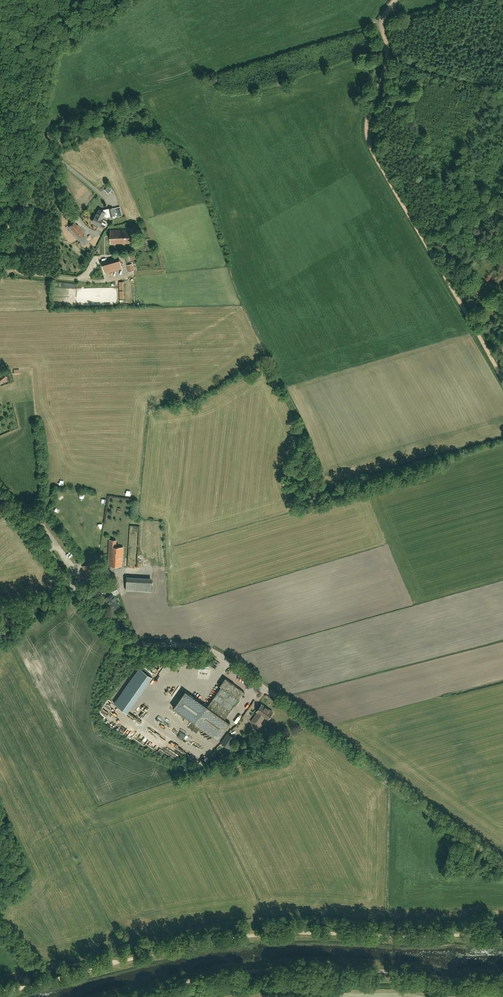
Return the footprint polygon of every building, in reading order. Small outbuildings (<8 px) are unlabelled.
[(120,207),(113,208),(113,207),(105,209),(105,210),(103,209),(103,211),(99,209),(96,215),(102,218),(104,215),(107,217),(115,215),(115,217),(119,216),(122,215),(120,207)] [(102,218),(96,215),(95,215),(92,221),(96,223),(96,224),(104,228),(106,224),(102,222),(103,219),(102,218)] [(69,226),(72,230),(79,237),(84,232),(77,225),(75,223),(76,222),(75,221),(69,226)] [(111,243),(132,243),(132,229),(110,230),(111,243)] [(105,273),(122,269),(119,257),(101,261),(105,273)] [(100,499),(104,502),(109,496),(104,493),(100,499)] [(123,557),(123,547),(116,546),(116,540),(110,540),(108,565),(122,566),(122,557),(123,557)] [(86,578),(98,574),(94,562),(83,566),(86,578)] [(89,585),(92,592),(106,586),(103,579),(89,585)] [(136,591),(137,580),(126,580),(126,590),(136,591)] [(105,598),(111,607),(114,610),(115,609),(119,605),(115,600),(117,599),(113,595),(119,593),(117,588),(115,583),(108,586),(103,588),(105,593),(111,591),(112,593),(105,598)] [(117,702),(131,712),(156,676),(142,666),(117,702)] [(185,691),(174,708),(217,739),(229,722),(224,719),(244,691),(235,685),(235,686),(226,679),(221,686),(222,686),(207,706),(185,691)] [(178,683),(172,692),(175,694),(180,685),(178,683)] [(260,714),(255,720),(260,723),(265,717),(268,719),(269,719),(270,719),(270,718),(271,717),(270,716),(273,712),(262,704),(257,711),(260,714)] [(138,711),(135,714),(143,719),(147,714),(143,711),(142,714),(138,711)] [(229,748),(236,738),(228,733),(221,743),(229,748)]
